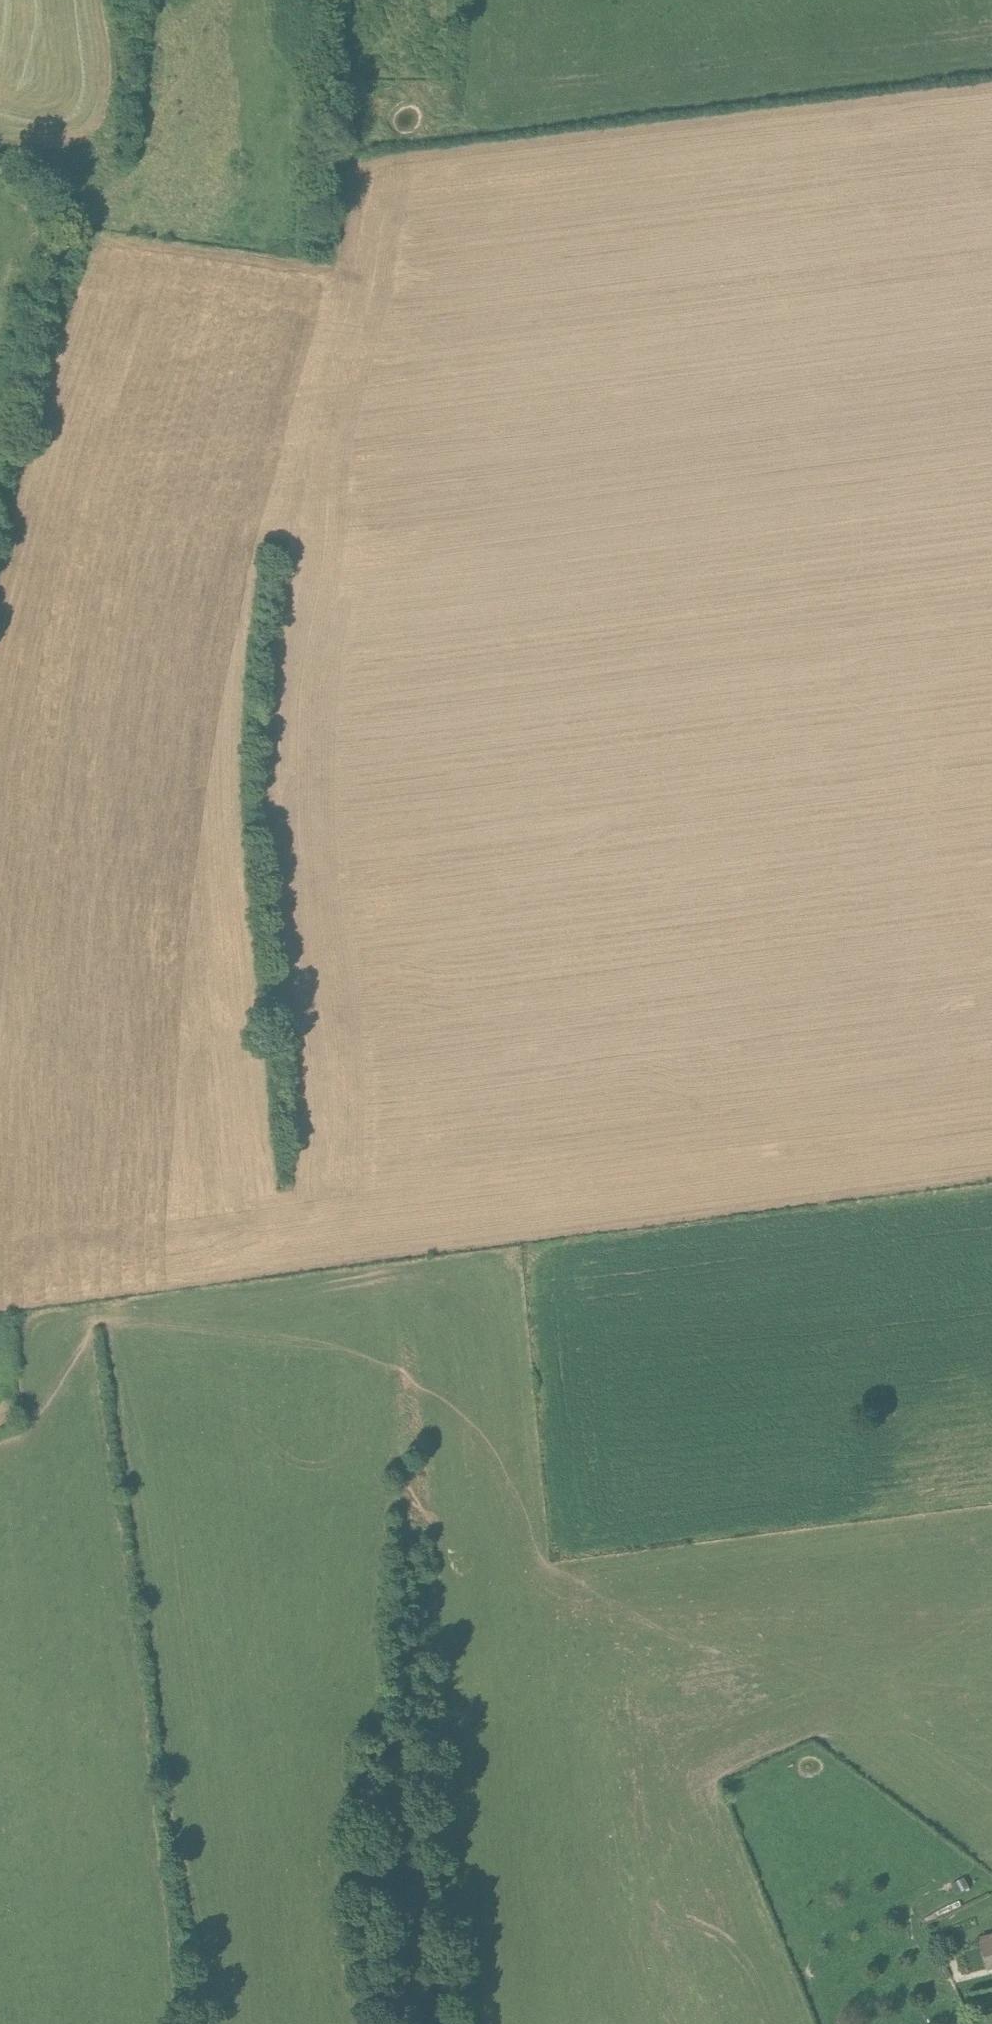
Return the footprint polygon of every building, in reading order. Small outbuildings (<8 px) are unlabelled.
[(991,1969),(991,1934),(981,1937),(989,1970),(991,1969)]
